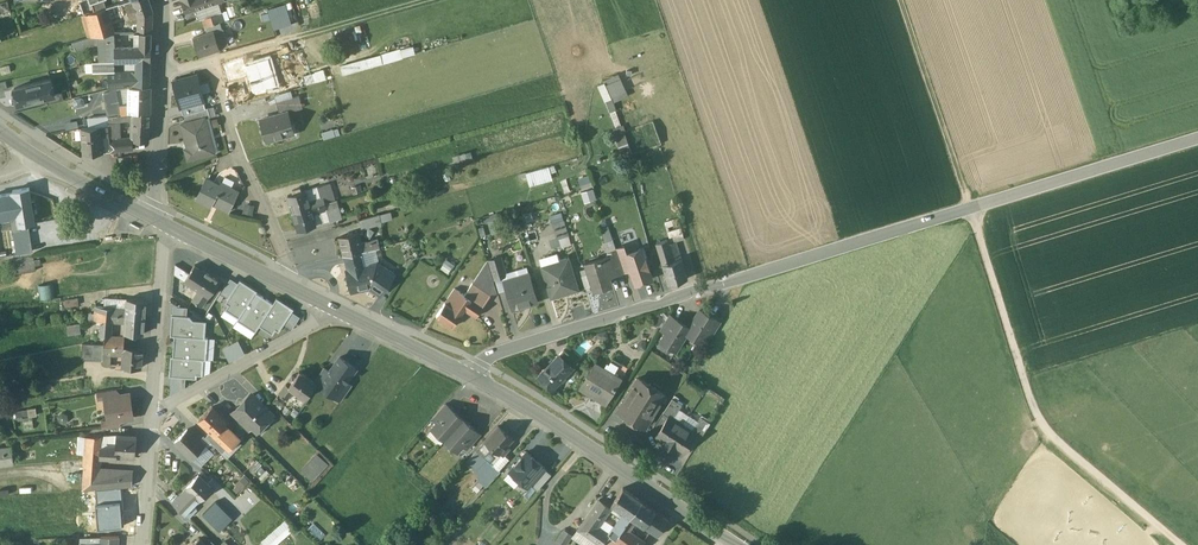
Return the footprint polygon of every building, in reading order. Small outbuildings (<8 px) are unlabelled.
[(124,4),(128,17),(129,18),(138,15),(152,11),(147,0),(137,0),(124,4)] [(182,2),(185,13),(215,3),(214,0),(186,0),(182,2)] [(300,20),(317,19),(316,0),(299,0),(300,20)] [(269,12),(261,14),(262,20),(270,19),(272,27),(289,24),(285,3),(268,6),(269,12)] [(124,4),(105,10),(109,22),(128,17),(124,4)] [(105,10),(88,15),(94,37),(96,36),(101,36),(113,34),(109,22),(105,10)] [(152,11),(138,15),(138,24),(152,24),(152,11)] [(222,12),(203,19),(205,27),(206,27),(220,22),(225,21),(222,12)] [(220,22),(206,27),(207,33),(214,31),(214,32),(222,29),(220,22)] [(57,24),(47,27),(49,34),(59,31),(57,24)] [(152,24),(138,24),(138,33),(140,33),(151,32),(152,24)] [(222,29),(214,32),(220,49),(227,46),(222,29)] [(207,33),(193,38),(199,55),(220,49),(214,32),(214,31),(207,33)] [(151,32),(140,33),(140,43),(151,43),(151,32)] [(113,34),(101,36),(101,47),(101,51),(101,62),(114,60),(114,50),(114,40),(113,34)] [(75,52),(96,45),(96,36),(94,37),(72,43),(75,52)] [(151,43),(140,43),(140,48),(125,47),(124,60),(150,59),(151,43)] [(125,47),(114,50),(114,60),(124,60),(125,47)] [(340,65),(342,76),(417,54),(413,47),(340,65)] [(150,60),(139,60),(139,72),(150,71),(150,60)] [(87,73),(109,71),(113,71),(113,61),(101,62),(95,63),(86,63),(87,73)] [(276,63),(267,65),(272,83),(276,82),(281,81),(276,63)] [(267,65),(253,69),(254,73),(244,76),(249,95),(259,92),(273,88),(272,83),(267,65)] [(325,70),(306,75),(308,83),(327,78),(325,70)] [(116,73),(113,71),(109,71),(111,89),(124,87),(124,73),(116,73)] [(139,72),(124,73),(124,87),(131,87),(131,88),(150,86),(150,71),(139,72)] [(204,102),(197,75),(174,82),(181,108),(204,102)] [(612,103),(628,98),(620,75),(598,83),(614,128),(612,129),(614,135),(627,131),(624,124),(621,126),(612,103)] [(51,80),(14,89),(18,105),(46,98),(55,96),(51,80)] [(273,88),(259,92),(261,99),(279,94),(276,82),(272,83),(273,88)] [(131,88),(129,88),(129,113),(133,112),(149,112),(150,103),(150,86),(131,88)] [(116,91),(104,93),(108,117),(121,115),(121,114),(116,91)] [(55,96),(46,98),(47,105),(63,101),(62,94),(55,96)] [(299,96),(276,102),(279,113),(286,111),(287,112),(302,108),(299,96)] [(204,102),(181,108),(183,115),(184,115),(206,109),(204,102)] [(206,109),(184,115),(185,122),(202,118),(202,119),(209,117),(210,116),(208,108),(206,109)] [(279,113),(261,118),(267,140),(292,133),(287,112),(286,111),(279,113)] [(121,114),(121,115),(108,117),(107,124),(128,120),(133,120),(133,112),(129,113),(121,114)] [(149,112),(133,112),(133,120),(132,139),(132,141),(133,141),(148,141),(149,112)] [(108,117),(88,118),(88,128),(99,127),(107,127),(107,124),(108,117)] [(217,151),(209,117),(202,119),(211,154),(215,152),(217,151)] [(185,122),(180,124),(187,148),(184,149),(187,160),(211,154),(202,119),(202,118),(185,122)] [(88,128),(81,129),(84,154),(102,153),(101,140),(99,127),(88,128)] [(108,139),(101,140),(102,153),(110,152),(109,143),(109,140),(108,139)] [(132,139),(123,141),(124,150),(133,150),(133,141),(132,141),(132,139)] [(112,142),(109,143),(110,152),(122,151),(124,150),(123,141),(112,142)] [(548,167),(526,173),(529,185),(552,178),(548,167)] [(223,184),(232,189),(236,181),(226,177),(223,184)] [(218,186),(205,180),(195,200),(210,207),(211,205),(227,212),(237,191),(232,189),(223,184),(220,183),(218,186)] [(320,196),(309,200),(311,207),(334,200),(329,183),(317,187),(320,196)] [(317,187),(306,190),(309,200),(320,196),(317,187)] [(593,187),(581,190),(584,202),(596,198),(593,187)] [(14,191),(14,193),(0,195),(0,218),(10,216),(17,215),(18,224),(35,222),(30,188),(14,191)] [(300,188),(295,189),(296,193),(288,195),(292,212),(293,212),(311,207),(309,200),(306,190),(301,191),(300,188)] [(334,200),(311,207),(313,214),(320,212),(323,222),(330,220),(330,221),(340,219),(335,200),(334,200)] [(254,207),(246,205),(244,213),(252,215),(254,207)] [(311,207),(293,212),(292,212),(298,230),(316,225),(316,224),(313,214),(311,207)] [(320,212),(313,214),(316,224),(323,222),(320,212)] [(569,235),(562,214),(552,218),(558,239),(569,235)] [(12,230),(19,229),(18,224),(17,215),(10,216),(12,230)] [(380,215),(360,220),(363,231),(376,227),(383,226),(380,215)] [(678,219),(665,223),(671,243),(676,242),(684,239),(678,219)] [(19,229),(12,230),(16,253),(33,250),(29,227),(19,229)] [(359,232),(339,237),(344,256),(346,256),(361,252),(364,251),(359,232)] [(671,243),(668,244),(667,240),(656,243),(662,264),(681,259),(676,242),(671,243)] [(624,246),(616,249),(623,271),(631,268),(626,254),(627,254),(624,246)] [(615,249),(607,252),(608,256),(609,256),(615,274),(623,271),(616,249),(615,249)] [(627,254),(626,254),(631,268),(636,283),(650,278),(647,269),(648,269),(645,260),(644,260),(640,249),(627,254)] [(361,252),(346,256),(348,266),(363,262),(361,252)] [(501,256),(488,260),(493,279),(507,274),(501,256)] [(558,256),(540,261),(543,270),(558,265),(557,261),(559,260),(558,256)] [(608,256),(585,263),(593,290),(611,284),(609,275),(615,274),(609,256),(608,256)] [(34,258),(10,261),(12,274),(36,271),(36,266),(41,265),(40,260),(35,261),(34,258)] [(559,260),(557,261),(558,265),(543,270),(551,298),(578,289),(569,258),(559,260)] [(662,264),(668,285),(687,279),(681,259),(662,264)] [(363,262),(348,266),(349,269),(347,269),(352,291),(370,287),(373,282),(383,289),(394,274),(376,262),(364,265),(363,262)] [(174,274),(185,280),(189,273),(175,264),(174,274)] [(219,280),(195,264),(189,273),(185,280),(200,290),(209,296),(219,280)] [(529,272),(504,280),(513,308),(538,301),(529,272)] [(225,310),(239,318),(255,293),(256,291),(239,280),(225,303),(228,305),(225,310)] [(39,284),(40,297),(52,296),(50,282),(39,284)] [(491,295),(473,283),(465,294),(471,299),(483,307),(491,295)] [(455,288),(446,302),(454,307),(463,293),(455,288)] [(202,307),(209,296),(200,290),(193,301),(202,307)] [(255,332),(259,326),(273,304),(255,293),(239,318),(237,321),(255,332)] [(463,293),(454,307),(446,302),(437,315),(453,326),(465,309),(471,299),(465,294),(463,293)] [(146,300),(127,298),(126,308),(126,315),(145,316),(146,300)] [(277,299),(273,304),(259,326),(273,335),(276,330),(279,332),(294,310),(277,299)] [(483,307),(471,299),(465,309),(477,316),(483,307)] [(112,307),(97,306),(96,313),(95,319),(95,320),(101,320),(111,321),(112,314),(112,307)] [(126,308),(112,307),(112,314),(126,315),(126,308)] [(714,320),(700,310),(689,328),(686,333),(686,334),(700,342),(706,333),(714,320)] [(658,314),(654,323),(661,326),(665,317),(658,314)] [(145,316),(126,315),(125,322),(124,332),(143,333),(145,316)] [(171,335),(175,336),(205,338),(206,321),(193,320),(190,316),(172,315),(171,335)] [(675,320),(669,316),(660,329),(666,333),(667,333),(675,320)] [(689,328),(675,319),(675,320),(667,333),(666,333),(661,342),(676,351),(686,334),(686,333),(689,328)] [(111,321),(101,320),(100,335),(104,335),(110,336),(111,322),(111,321)] [(714,320),(706,333),(712,337),(720,324),(714,320)] [(110,336),(104,335),(104,344),(124,344),(125,336),(110,336)] [(175,336),(173,357),(204,359),(207,359),(209,338),(205,338),(175,336)] [(228,360),(244,352),(238,339),(222,347),(228,360)] [(104,344),(94,343),(93,359),(102,360),(103,352),(104,344)] [(124,344),(104,344),(103,352),(111,353),(123,353),(124,346),(124,344)] [(124,346),(123,353),(122,365),(124,365),(135,367),(141,367),(142,348),(124,346)] [(578,361),(565,350),(559,356),(572,367),(578,361)] [(111,353),(103,352),(102,360),(102,364),(110,364),(111,353)] [(329,371),(321,384),(322,384),(335,394),(336,395),(346,381),(356,367),(340,356),(329,371)] [(572,367),(559,356),(553,363),(565,374),(572,367)] [(203,376),(204,359),(173,357),(171,357),(169,377),(197,379),(197,375),(203,376)] [(622,378),(596,362),(581,388),(590,394),(593,390),(609,400),(622,378)] [(565,374),(553,363),(541,377),(553,388),(565,374)] [(324,367),(314,381),(316,382),(316,383),(321,386),(322,384),(321,384),(329,371),(324,367)] [(314,381),(300,370),(295,377),(292,374),(289,379),(292,381),(289,386),(288,386),(294,390),(305,398),(316,383),(316,382),(314,381)] [(665,394),(638,378),(619,409),(630,416),(627,420),(634,424),(636,420),(646,426),(665,394)] [(346,381),(336,395),(335,394),(334,396),(341,401),(352,385),(346,381)] [(289,386),(286,383),(279,393),(287,399),(294,390),(288,386),(289,386)] [(115,389),(97,391),(98,400),(105,399),(105,398),(116,396),(115,389)] [(129,394),(116,396),(105,398),(105,399),(108,420),(108,421),(119,419),(133,417),(129,394)] [(272,414),(251,394),(242,403),(244,405),(239,410),(237,409),(236,410),(239,412),(253,425),(258,429),(264,423),(261,420),(269,412),(271,415),(272,414)] [(673,398),(663,413),(669,416),(670,416),(673,418),(682,404),(673,398)] [(445,403),(434,417),(439,421),(450,408),(445,403)] [(18,420),(37,415),(35,406),(16,411),(18,420)] [(229,421),(213,406),(200,420),(212,431),(215,434),(229,421)] [(439,421),(433,428),(445,439),(464,418),(451,407),(450,408),(439,421)] [(253,425),(239,412),(234,417),(248,430),(253,425)] [(669,416),(657,436),(670,444),(683,424),(673,418),(670,416),(669,416)] [(701,416),(692,430),(696,433),(695,433),(701,437),(710,422),(701,416)] [(464,418),(445,439),(457,449),(463,443),(475,429),(476,429),(464,418)] [(108,420),(102,421),(103,429),(120,426),(119,419),(108,421),(108,420)] [(239,437),(228,425),(231,423),(229,421),(215,434),(228,448),(223,453),(228,458),(242,443),(237,439),(239,437)] [(683,424),(670,444),(683,453),(695,433),(696,433),(692,430),(683,424)] [(512,439),(498,427),(476,451),(490,463),(491,463),(500,452),(503,455),(509,448),(506,446),(512,439)] [(204,445),(187,428),(175,441),(192,458),(204,445)] [(475,429),(463,443),(469,448),(481,434),(475,429)] [(215,434),(212,431),(206,437),(211,442),(221,452),(223,453),(228,448),(215,434)] [(135,435),(116,434),(115,447),(102,446),(101,446),(100,456),(116,457),(116,455),(134,456),(135,435)] [(116,434),(103,435),(102,446),(115,447),(116,434)] [(103,435),(86,436),(84,464),(100,465),(100,456),(100,455),(101,446),(102,446),(103,435)] [(221,452),(211,442),(206,447),(216,457),(221,452)] [(0,448),(0,465),(14,463),(12,447),(0,448)] [(490,463),(476,451),(467,461),(481,473),(490,463)] [(545,467),(527,452),(510,471),(528,487),(530,484),(544,468),(545,467)] [(328,465),(317,454),(302,469),(313,480),(328,465)] [(257,460),(250,467),(256,472),(263,465),(257,460)] [(490,463),(481,473),(482,474),(491,482),(501,471),(491,463),(490,463)] [(84,464),(83,490),(96,488),(118,487),(119,469),(100,468),(100,465),(84,464)] [(552,474),(544,468),(530,484),(537,491),(552,474)] [(133,470),(119,469),(118,487),(121,486),(131,485),(133,470)] [(482,474),(478,480),(486,487),(491,482),(482,474)] [(212,487),(198,475),(187,487),(179,496),(175,492),(169,498),(189,517),(197,509),(194,505),(212,487)] [(118,487),(96,488),(99,527),(125,525),(121,486),(118,487)] [(641,501),(623,488),(611,505),(623,513),(630,517),(641,501)] [(578,531),(598,544),(604,544),(605,544),(610,536),(608,534),(597,526),(610,507),(600,500),(578,531)] [(669,520),(641,501),(630,517),(630,518),(635,521),(658,536),(669,520)] [(216,502),(204,515),(220,530),(232,518),(216,502)] [(623,513),(608,534),(610,536),(615,540),(623,528),(630,518),(630,517),(623,513)] [(263,544),(274,544),(294,527),(285,516),(259,540),(263,544)] [(630,518),(623,528),(628,531),(635,521),(630,518)] [(623,528),(615,540),(615,541),(620,544),(621,544),(641,544),(643,542),(628,531),(623,528)] [(566,531),(559,542),(564,544),(568,544),(574,536),(566,531)] [(101,536),(100,544),(118,544),(118,536),(101,536)] [(610,536),(605,544),(607,544),(620,544),(615,541),(615,540),(610,536)]
